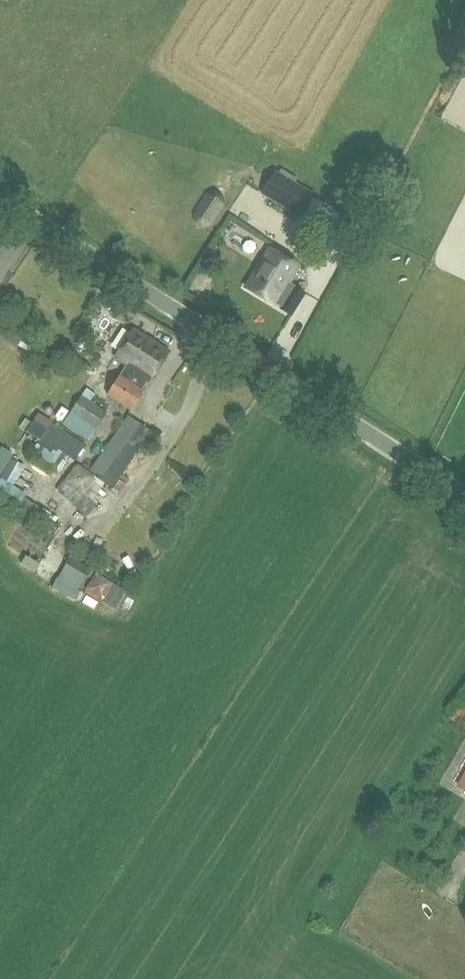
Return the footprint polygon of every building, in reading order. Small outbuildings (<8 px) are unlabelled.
[(314,194),(298,185),(276,171),(262,194),(261,195),(300,218),(314,194)] [(192,212),(192,222),(201,228),(211,225),(224,203),(222,194),(215,188),(205,191),(192,212)] [(275,303),(281,306),(279,309),(290,316),(305,293),(295,286),(288,281),(298,265),(269,247),(245,287),(274,305),(275,303)] [(12,322),(4,337),(17,344),(19,341),(30,346),(35,336),(20,328),(21,326),(12,322)] [(168,351),(132,328),(114,356),(126,363),(107,394),(130,409),(142,390),(140,389),(148,377),(150,378),(168,351)] [(87,439),(94,428),(95,428),(106,411),(89,399),(94,392),(86,387),(69,411),(70,412),(63,424),(87,439)] [(37,413),(25,432),(39,441),(41,438),(74,460),(84,444),(51,423),(52,422),(37,413)] [(140,450),(139,449),(151,432),(128,415),(90,468),(104,478),(101,482),(112,490),(140,450)] [(80,585),(91,563),(71,553),(60,575),(80,585)] [(34,570),(38,563),(25,555),(20,562),(34,570)] [(95,584),(113,589),(118,570),(100,565),(95,584)]
